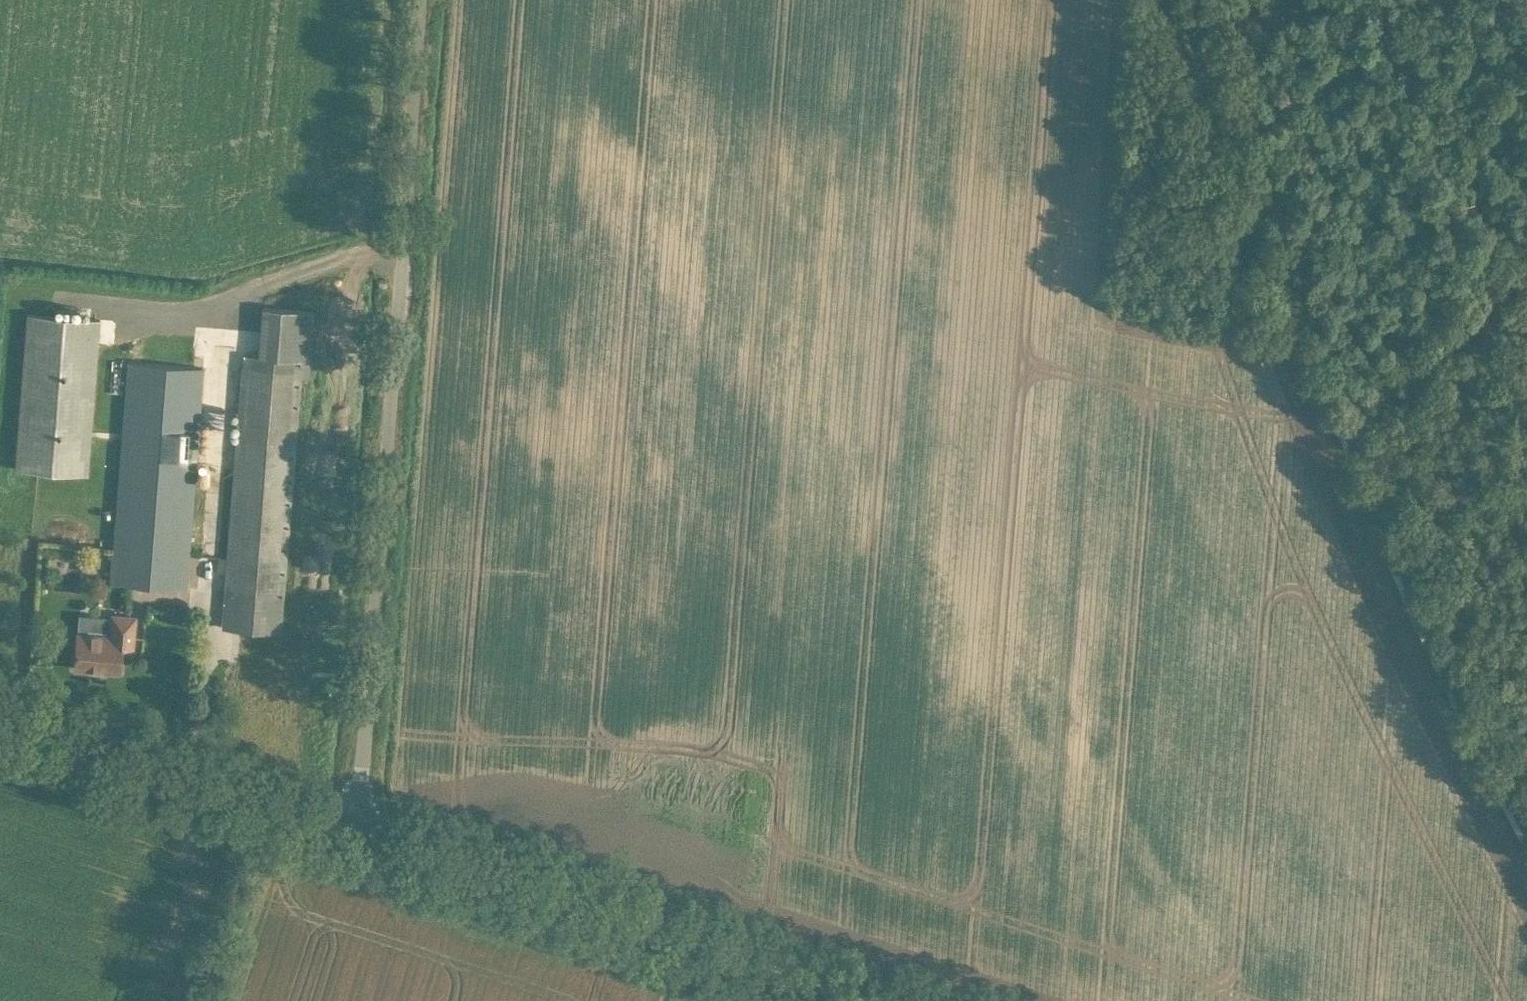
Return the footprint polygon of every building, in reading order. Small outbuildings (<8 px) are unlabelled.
[(242,629),(280,632),(283,596),(300,377),(308,378),(314,311),(263,307),(259,355),(244,354),(222,627),(242,629)] [(13,468),(86,474),(99,318),(26,312),(13,468)] [(111,582),(186,588),(205,368),(130,361),(111,582)] [(71,650),(70,662),(74,664),(74,667),(119,671),(121,645),(132,646),(133,638),(135,616),(112,614),(111,635),(77,633),(76,648),(71,650)]
